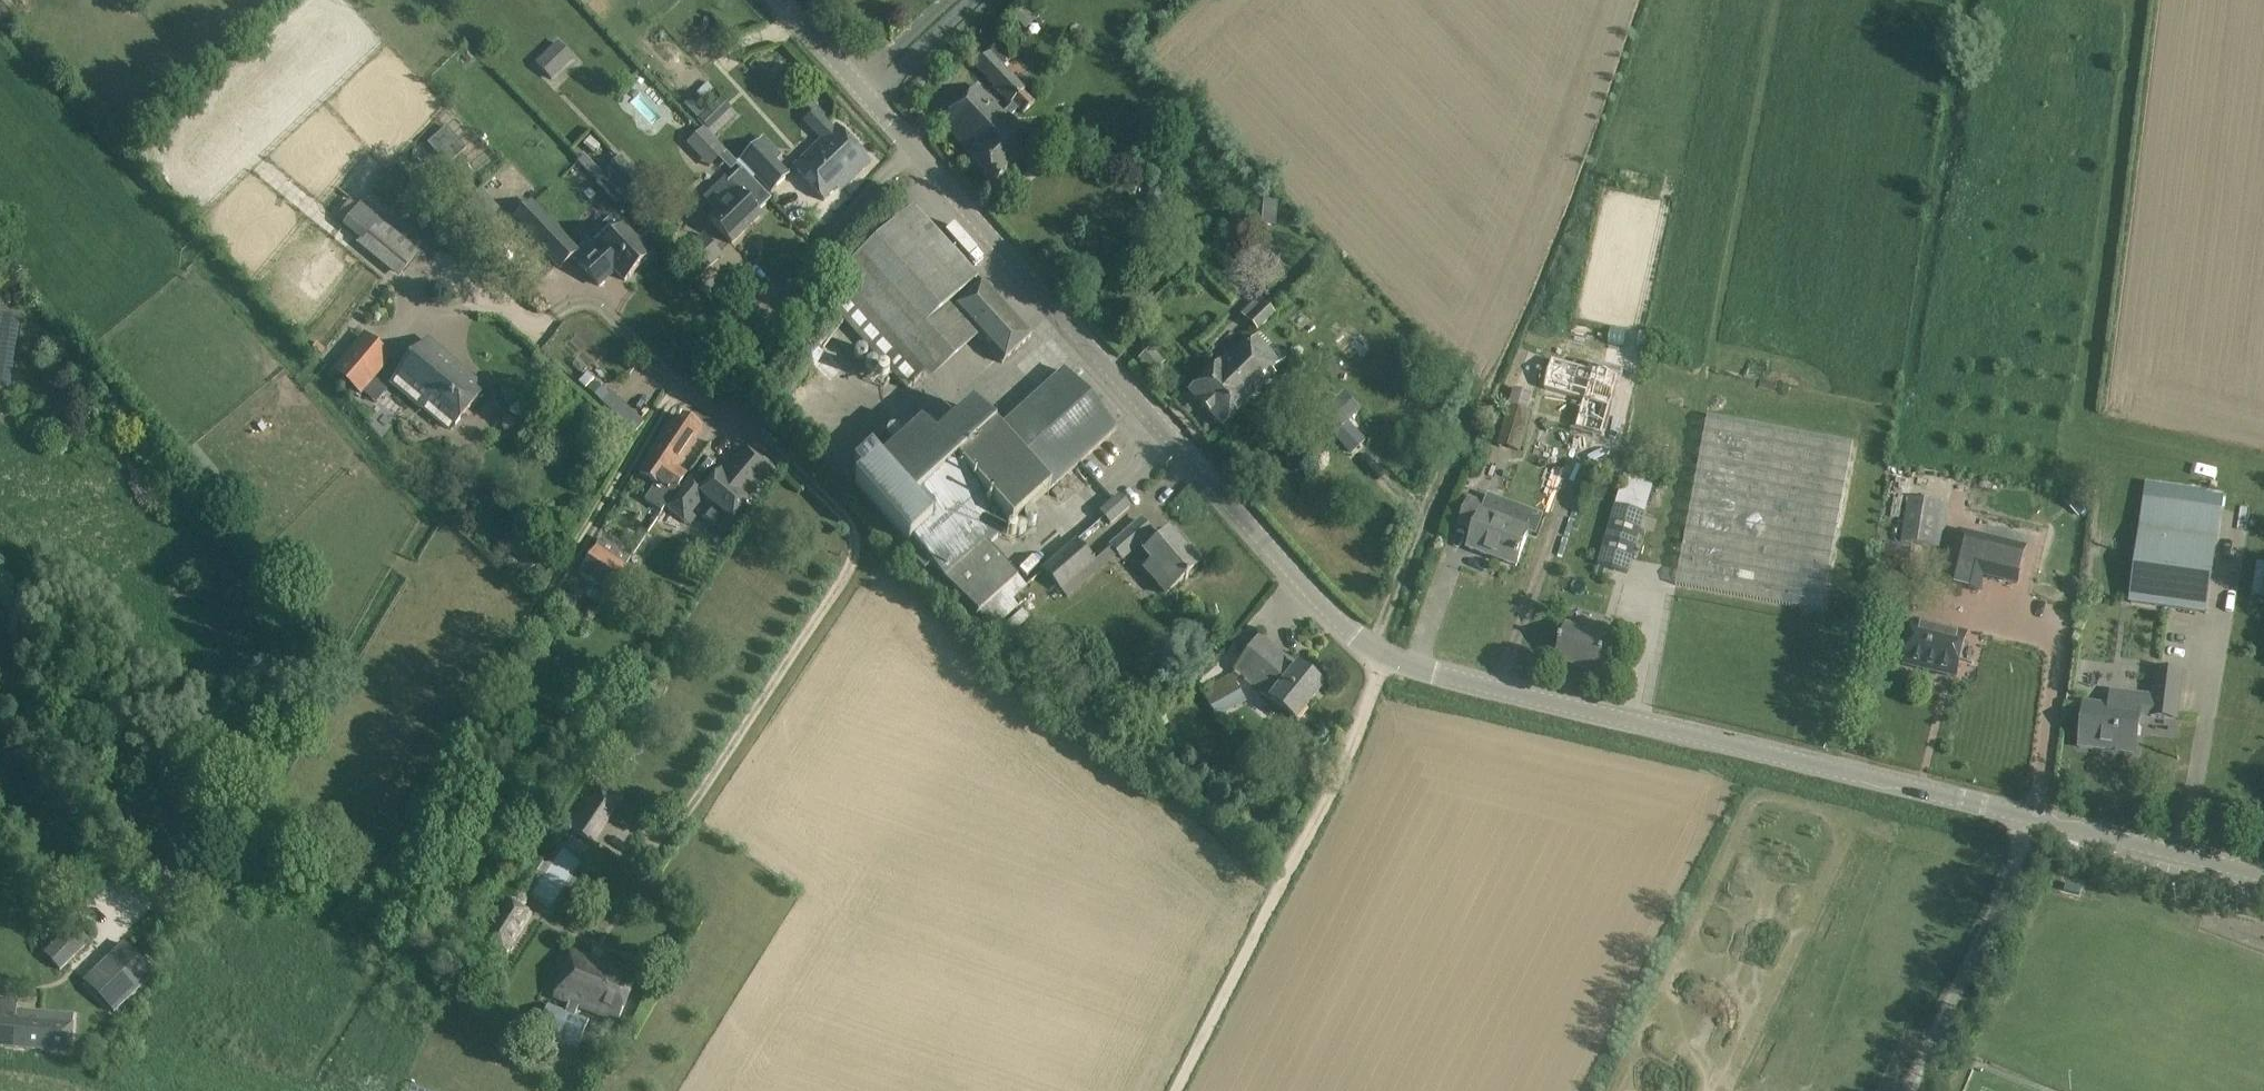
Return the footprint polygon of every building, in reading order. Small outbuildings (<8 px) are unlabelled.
[(574,59),(558,42),(536,65),(552,81),(574,59)] [(1025,90),(989,53),(974,67),(1010,105),(1012,104),(1022,114),(1034,103),(1023,91),(1025,90)] [(1035,141),(984,85),(945,121),(974,151),(971,154),(994,179),(1035,141)] [(871,161),(838,124),(793,166),(825,199),(847,179),(850,181),(871,161)] [(427,145),(447,167),(466,151),(446,128),(427,145)] [(702,128),(686,144),(707,167),(724,152),(702,128)] [(756,145),(739,163),(769,193),(786,175),(756,145)] [(646,183),(622,157),(603,174),(627,200),(646,183)] [(471,172),(463,162),(451,173),(460,183),(471,172)] [(731,183),(725,177),(702,199),(716,216),(711,222),(733,242),(760,215),(731,183)] [(1162,192),(1149,188),(1144,203),(1157,208),(1162,192)] [(577,253),(530,203),(513,219),(560,268),(577,253)] [(419,254),(360,204),(341,226),(359,241),(356,244),(398,279),(419,254)] [(1034,336),(985,282),(916,206),(836,275),(838,276),(824,297),(905,387),(922,372),(930,380),(940,371),(917,345),(955,311),(1002,362),(1034,336)] [(650,256),(623,227),(581,267),(598,286),(614,271),(624,281),(650,256)] [(720,251),(705,234),(683,255),(698,271),(720,251)] [(1276,313),(1266,303),(1250,318),(1260,328),(1276,313)] [(1286,356),(1262,331),(1249,343),(1247,340),(1222,363),(1220,360),(1190,389),(1224,425),(1254,396),(1252,394),(1276,372),(1273,368),(1286,356)] [(392,357),(363,334),(331,374),(360,397),(392,357)] [(482,394),(424,346),(387,390),(446,438),(482,394)] [(1554,352),(1544,379),(1582,393),(1576,409),(1601,418),(1618,373),(1593,364),(1592,366),(1554,352)] [(979,611),(1017,576),(987,544),(1117,426),(1063,367),(994,429),(971,406),(935,439),(919,422),(879,462),(874,465),(869,459),(852,474),(859,482),(853,487),(907,547),(914,542),(949,578),(979,611)] [(1538,379),(1522,374),(1499,446),(1516,451),(1538,379)] [(594,382),(587,390),(601,403),(608,395),(594,382)] [(1347,421),(1331,404),(1320,415),(1336,432),(1347,421)] [(701,431),(678,415),(638,472),(658,486),(652,494),(664,503),(684,475),(672,466),(680,455),(682,457),(701,431)] [(1853,445),(1708,418),(1677,585),(1821,612),(1853,445)] [(771,467),(742,446),(716,482),(704,500),(732,524),(748,505),(746,503),(771,467)] [(1654,485),(1626,477),(1618,506),(1601,566),(1630,574),(1647,514),(1646,514),(1654,485)] [(2074,493),(2065,503),(2079,517),(2089,508),(2074,493)] [(1129,508),(1119,497),(1100,513),(1110,524),(1129,508)] [(1942,504),(1908,498),(1900,544),(1935,549),(1942,504)] [(1487,506),(1471,501),(1462,526),(1477,531),(1471,549),(1517,566),(1530,531),(1484,514),(1487,506)] [(1140,521),(1110,546),(1121,558),(1139,543),(1146,551),(1144,553),(1153,562),(1144,570),(1165,594),(1186,575),(1190,577),(1196,572),(1194,568),(1196,566),(1168,534),(1157,543),(1149,534),(1151,533),(1140,521)] [(2216,540),(2140,529),(2130,602),(2205,613),(2216,540)] [(2026,550),(1961,534),(1948,585),(1978,593),(1982,576),(2018,584),(2026,550)] [(1061,591),(1093,563),(1075,542),(1043,571),(1046,574),(1061,591)] [(541,567),(532,546),(512,554),(521,576),(541,567)] [(596,549),(580,573),(608,592),(624,568),(596,549)] [(1027,587),(1017,576),(979,611),(995,629),(1019,607),(1013,600),(1027,587)] [(1967,635),(1915,623),(1906,657),(1904,666),(1956,679),(1967,635)] [(1608,638),(1565,626),(1555,661),(1599,673),(1608,638)] [(1323,683),(1261,634),(1236,668),(1297,718),(1323,683)] [(2182,673),(2156,670),(2153,701),(2138,699),(2138,696),(2111,693),(2109,707),(2084,704),(2079,748),(2099,750),(2099,747),(2136,752),(2141,712),(2151,713),(2151,717),(2177,720),(2182,673)] [(1212,709),(1240,694),(1229,675),(1201,691),(1212,709)] [(625,798),(595,779),(579,803),(609,822),(625,798)] [(532,917),(504,900),(480,938),(508,955),(532,917)] [(83,950),(67,933),(45,955),(61,971),(83,950)] [(155,973),(126,944),(87,982),(115,1011),(155,973)] [(598,967),(600,963),(561,948),(543,994),(569,1004),(565,1012),(547,1005),(536,1033),(537,1034),(538,1033),(558,1041),(557,1042),(564,1044),(564,1043),(577,1048),(576,1049),(577,1049),(588,1021),(575,1015),(578,1007),(591,1013),(617,1022),(634,981),(598,967)] [(0,999),(0,1045),(52,1049),(54,1016),(16,1013),(17,1001),(0,999)]
